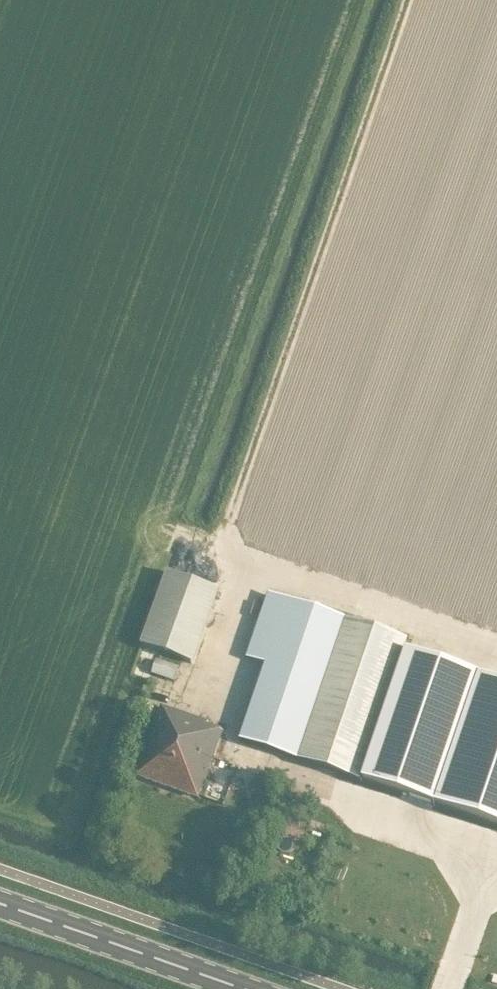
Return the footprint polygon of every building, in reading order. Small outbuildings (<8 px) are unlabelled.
[(207,643),(225,567),(171,554),(153,631),(207,643)] [(239,737),(496,824),(496,679),(403,648),(406,639),(286,598),(265,661),(239,737)] [(156,658),(152,670),(173,677),(177,665),(156,658)] [(160,704),(136,773),(197,794),(221,729),(206,723),(207,720),(160,704)]
